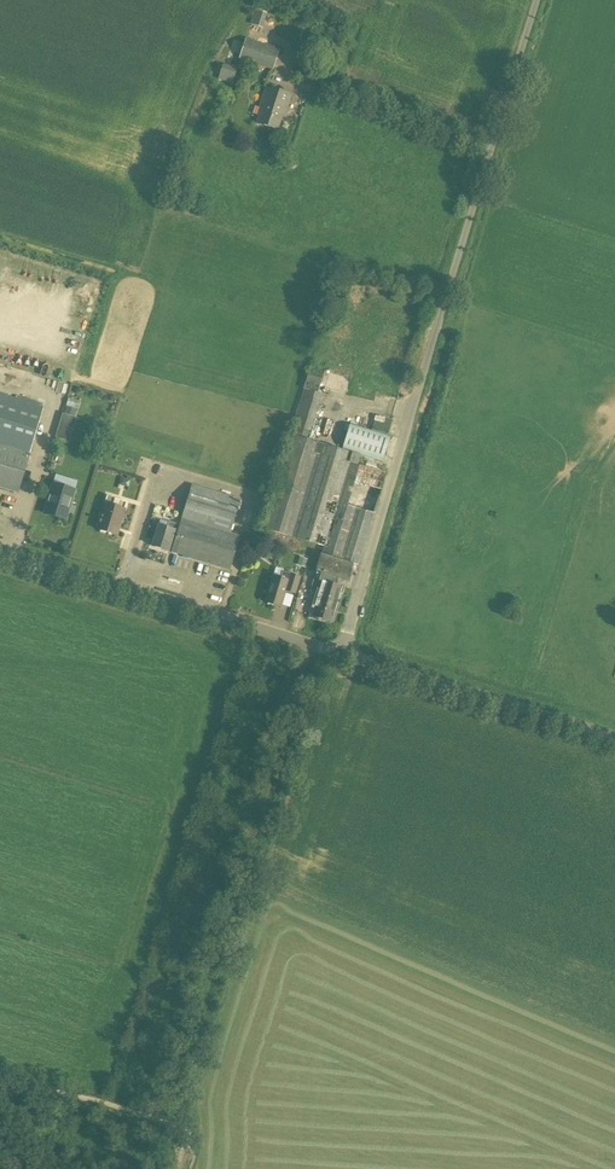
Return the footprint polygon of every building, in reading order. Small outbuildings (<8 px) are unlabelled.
[(255,8),(253,23),(262,25),(265,10),(255,8)] [(272,70),(279,49),(245,38),(238,59),(272,70)] [(286,114),(291,96),(266,88),(260,107),(262,107),(257,123),(278,130),(283,114),(286,114)] [(310,431),(321,394),(317,393),(320,383),(323,375),(309,371),(290,432),(307,438),(309,431),(310,431)] [(16,376),(0,372),(0,377),(14,381),(16,376)] [(43,408),(0,395),(0,488),(17,493),(43,408)] [(69,441),(76,418),(62,413),(55,437),(69,441)] [(388,434),(392,420),(368,413),(364,427),(388,434)] [(383,461),(390,435),(349,424),(342,450),(383,461)] [(291,436),(263,529),(298,539),(325,446),(291,436)] [(316,573),(318,573),(324,575),(324,574),(337,578),(348,582),(353,564),(359,566),(386,474),(357,465),(359,456),(354,454),(326,548),(324,547),(316,573)] [(66,521),(74,490),(52,484),(49,497),(51,498),(46,515),(66,521)] [(229,569),(240,535),(231,530),(239,501),(192,487),(172,552),(229,569)] [(116,537),(125,510),(112,506),(114,499),(107,497),(97,530),(116,537)] [(3,506),(2,511),(15,515),(16,510),(3,506)] [(174,531),(176,524),(168,522),(167,528),(158,526),(152,546),(168,551),(175,531),(174,531)] [(307,559),(300,556),(297,565),(305,567),(307,559)] [(207,566),(204,575),(210,578),(214,568),(207,566)] [(313,580),(311,586),(312,586),(320,588),(319,591),(318,595),(325,597),(325,598),(327,599),(325,605),(335,608),(340,591),(341,588),(335,586),(337,578),(324,574),(324,575),(318,573),(316,573),(314,572),(314,573),(312,579),(313,580)] [(295,594),(300,578),(283,573),(281,579),(273,576),(265,603),(280,608),(285,591),(295,594)] [(331,623),(335,608),(325,605),(327,599),(325,598),(325,597),(318,595),(312,617),(331,623)]
